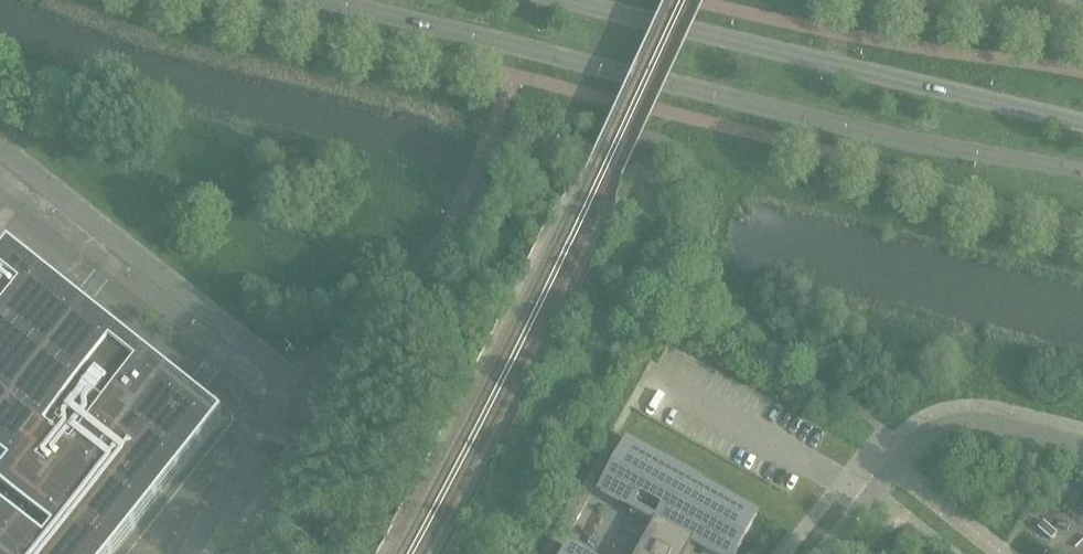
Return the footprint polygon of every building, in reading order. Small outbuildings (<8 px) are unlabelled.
[(223,418),(9,248),(0,260),(0,553),(115,553),(223,418)] [(694,542),(699,545),(715,553),(736,553),(757,516),(699,484),(700,482),(628,442),(601,491),(656,522),(638,553),(688,553),(694,542)] [(579,491),(557,530),(558,530),(569,536),(590,498),(579,491)]
